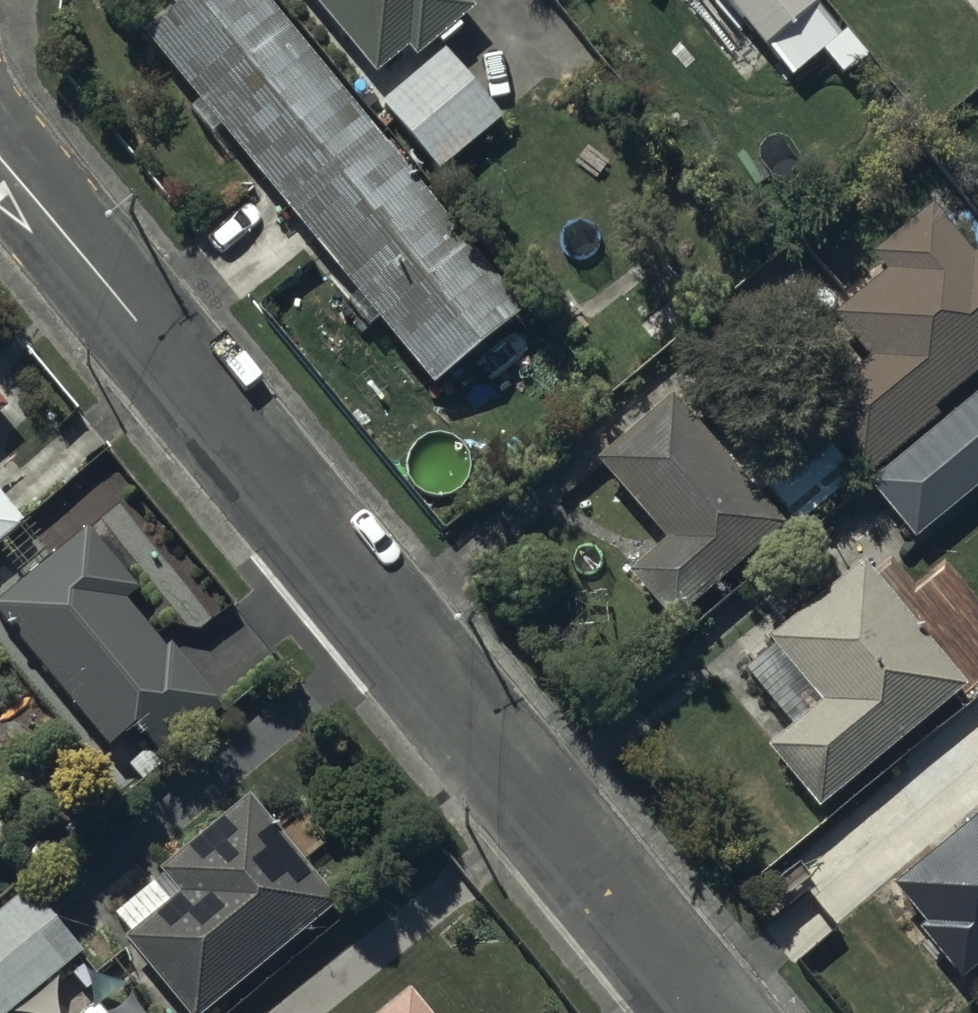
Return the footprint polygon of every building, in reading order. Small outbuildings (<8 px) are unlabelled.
[(273,0),(187,0),(144,34),(196,100),(186,108),(211,139),(221,131),(352,294),(347,302),(369,327),(376,322),(432,389),(524,313),(273,0)] [(323,12),(301,30),(333,68),(354,50),(375,77),(407,50),(415,60),(436,42),(441,48),(461,31),(455,24),(471,10),(462,0),(313,0),(323,12)] [(791,81),(812,63),(788,33),(819,8),(812,0),(725,0),(791,81)] [(444,51),(381,104),(438,172),(503,118),(444,51)] [(864,476),(938,418),(932,411),(977,372),(977,251),(971,256),(932,206),(871,254),(885,273),(833,314),(867,359),(806,406),(864,476)] [(868,485),(915,541),(977,488),(977,392),(868,485)] [(785,525),(673,396),(596,463),(667,544),(630,576),(671,624),(785,525)] [(856,477),(810,423),(751,472),(795,527),(856,477)] [(22,524),(0,498),(0,543),(22,524)] [(87,532),(0,603),(0,619),(108,752),(134,730),(159,760),(225,707),(172,642),(163,649),(125,602),(140,590),(127,574),(130,571),(105,541),(99,546),(87,532)] [(967,688),(864,564),(765,640),(769,646),(742,667),(790,727),(765,748),(816,812),(967,688)] [(124,939),(184,1012),(207,1012),(336,905),(247,799),(158,871),(162,876),(113,916),(129,935),(124,939)] [(892,890),(923,926),(916,931),(960,983),(977,968),(977,817),(892,890)] [(25,891),(0,911),(0,1012),(11,1012),(78,956),(95,976),(123,953),(101,927),(78,946),(28,887),(25,891)] [(408,991),(381,1012),(426,1012),(408,991)]
